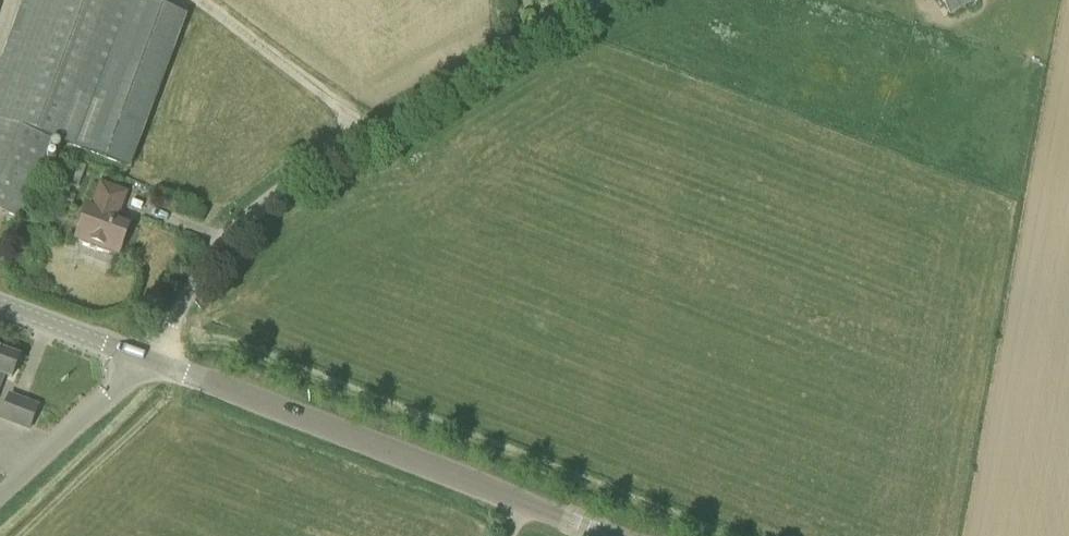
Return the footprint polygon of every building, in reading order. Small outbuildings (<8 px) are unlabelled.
[(186,17),(141,0),(27,0),(0,73),(0,212),(22,220),(52,139),(85,151),(130,168),(186,17)] [(978,0),(940,0),(949,16),(978,0)] [(86,168),(73,162),(64,185),(77,190),(86,168)] [(116,221),(126,192),(100,183),(91,208),(87,207),(75,240),(119,256),(130,226),(116,221)] [(19,358),(0,350),(0,383),(3,376),(11,379),(19,358)] [(37,407),(8,396),(0,418),(0,419),(29,430),(37,407)]
